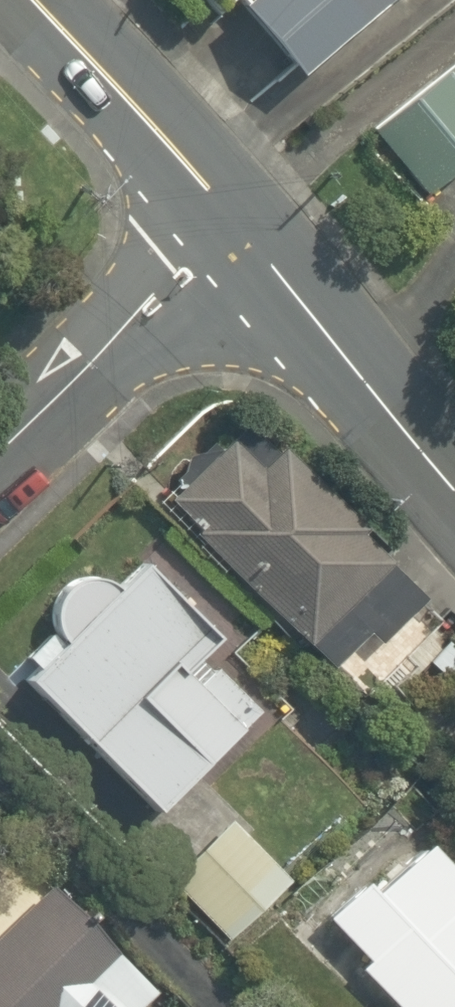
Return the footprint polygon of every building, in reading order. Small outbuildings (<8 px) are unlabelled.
[(228,16),(293,90),(394,0),(245,0),(228,16)] [(363,143),(420,208),(454,177),(454,63),(363,143)] [(212,452),(157,507),(324,675),(357,642),(373,659),(430,602),(291,463),(257,497),(212,452)] [(62,650),(21,690),(153,827),(259,724),(197,659),(214,642),(145,570),(119,596),(116,593),(113,591),(110,589),(107,587),(104,586),(101,585),(97,584),(94,583),(90,583),(87,583),(83,584),(80,585),(76,586),(73,587),(70,589),(67,591),(64,593),(62,596),(59,598),(57,601),(55,604),(54,607),(53,611),(52,614),(51,618),(51,621),(51,625),(51,628),(52,632),(53,635),(54,638),(56,642),(58,645),(60,647),(62,650)] [(226,820),(164,877),(220,938),(282,881),(226,820)] [(323,934),(389,1006),(454,1006),(454,915),(454,913),(454,878),(427,847),(370,898),(360,887),(317,926),(323,934)] [(40,891),(0,931),(0,1006),(154,1006),(40,891)]
